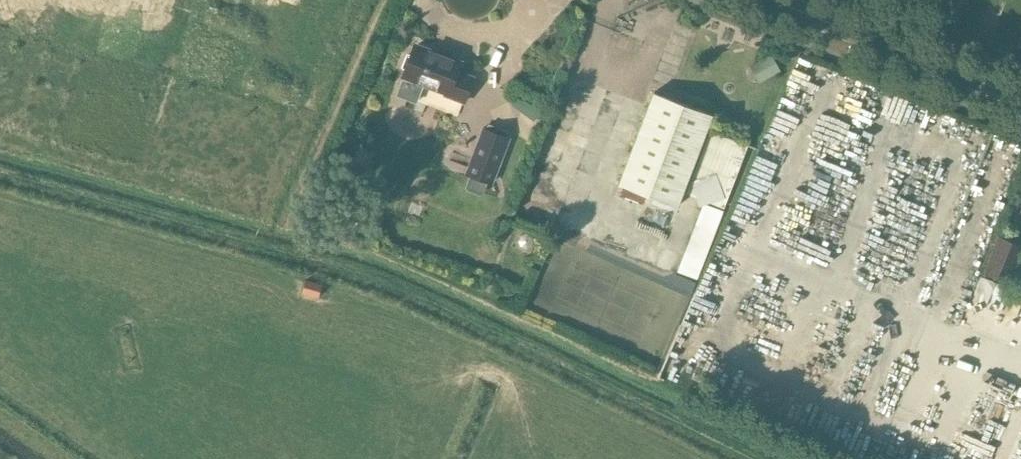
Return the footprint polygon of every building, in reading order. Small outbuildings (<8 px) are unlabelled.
[(406,69),(396,94),(417,102),(456,117),(463,101),(472,76),(456,70),(459,62),(415,45),(412,53),(407,54),(403,65),(406,69)] [(553,118),(546,137),(554,140),(561,121),(553,118)] [(484,127),(466,174),(471,176),(489,183),(494,185),(512,138),(484,127)] [(696,170),(686,193),(719,207),(729,184),(696,170)] [(725,211),(704,203),(678,271),(699,279),(725,211)] [(998,235),(984,269),(1009,279),(1020,249),(1020,245),(998,235)] [(306,280),(303,292),(319,297),(322,285),(306,280)]
